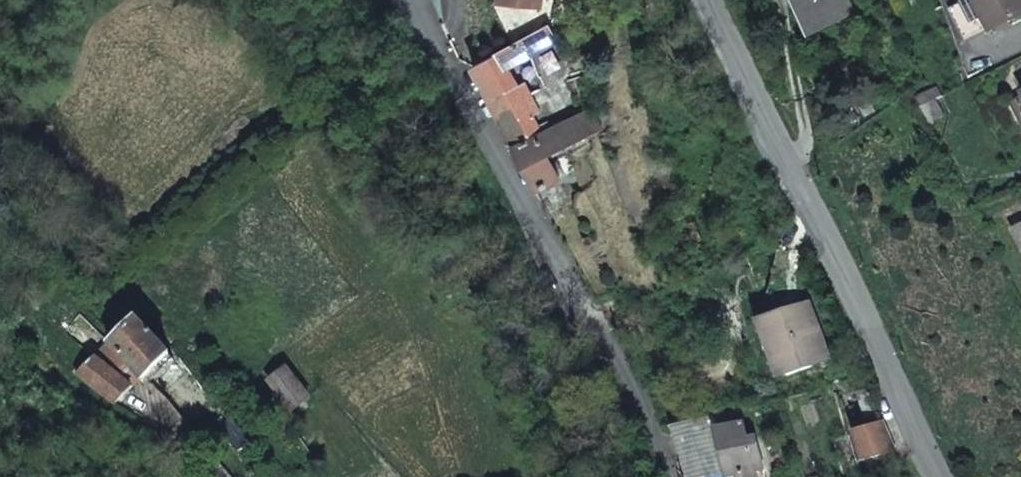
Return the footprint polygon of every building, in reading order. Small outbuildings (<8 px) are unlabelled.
[(822,31),(860,10),(854,0),(804,0),(822,31)] [(986,34),(1004,24),(990,0),(976,0),(970,3),(986,34)] [(1004,24),(1020,16),(1020,0),(990,0),(1004,24)] [(554,40),(546,26),(472,65),(497,111),(514,143),(542,130),(532,111),(540,106),(525,81),(519,83),(509,66),(554,40)] [(566,39),(557,44),(573,71),(582,65),(566,39)] [(563,120),(576,114),(570,102),(559,110),(563,120)] [(563,120),(542,130),(514,143),(538,188),(562,176),(551,153),(604,128),(593,106),(576,114),(563,120)] [(815,306),(766,320),(772,343),(778,341),(788,374),(830,362),(815,306)] [(171,357),(139,321),(115,343),(145,379),(171,357)] [(104,353),(87,369),(117,401),(135,387),(104,353)] [(668,425),(680,476),(698,476),(689,431),(687,420),(668,425)] [(738,420),(712,426),(722,472),(730,469),(733,476),(750,472),(738,420)] [(898,453),(890,424),(856,434),(864,463),(898,453)] [(712,426),(689,431),(698,476),(722,472),(712,426)]
